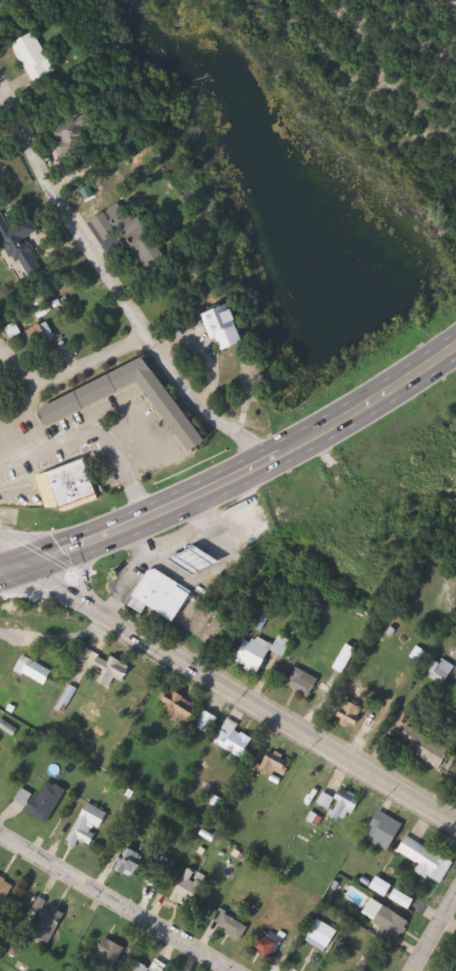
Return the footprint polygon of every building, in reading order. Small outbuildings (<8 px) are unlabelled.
[(13,0),(0,11),(0,0),(13,0)] [(17,43),(40,33),(57,73),(34,83),(17,43)] [(61,137),(85,122),(93,134),(68,149),(61,137)] [(95,221),(108,213),(113,221),(130,211),(139,228),(145,225),(166,260),(148,271),(125,234),(109,244),(95,221)] [(42,232),(28,240),(48,272),(30,283),(1,236),(33,216),(42,232)] [(221,353),(208,315),(234,306),(247,344),(221,353)] [(59,336),(36,352),(25,337),(49,321),(59,336)] [(51,426),(42,408),(160,354),(203,448),(187,455),(152,380),(51,426)] [(90,462),(102,501),(64,513),(52,474),(90,462)] [(193,548),(165,563),(189,580),(217,565),(193,548)] [(123,606),(148,568),(188,594),(169,624),(144,609),(139,617),(123,606)] [(287,657),(272,651),(263,672),(238,662),(250,634),(277,645),(281,636),(294,641),(287,657)] [(17,671),(24,656),(56,672),(49,686),(17,671)] [(438,656),(455,667),(455,674),(447,687),(426,674),(438,656)] [(119,660),(133,668),(125,683),(117,679),(112,689),(101,683),(106,673),(96,668),(102,657),(117,665),(119,660)] [(322,679),(312,699),(288,687),(298,667),(322,679)] [(163,711),(172,692),(203,707),(194,726),(163,711)] [(221,718),(211,736),(197,728),(206,710),(221,718)] [(240,731),(256,735),(251,755),(220,748),(227,720),(241,724),(240,731)] [(403,757),(407,749),(399,745),(408,727),(453,753),(443,770),(422,758),(418,765),(403,757)] [(284,779),(263,768),(271,753),(292,764),(284,779)] [(23,789),(40,797),(49,781),(67,790),(50,824),(15,805),(23,789)] [(326,811),(342,787),(363,801),(347,825),(326,811)] [(92,846),(83,840),(78,849),(67,843),(90,803),(110,815),(92,846)] [(364,838),(381,810),(406,825),(390,853),(364,838)] [(399,853),(407,836),(455,861),(443,886),(416,872),(420,864),(399,853)] [(117,871),(127,848),(148,856),(138,880),(117,871)] [(172,861),(156,887),(146,881),(162,855),(172,861)] [(6,905),(0,902),(0,876),(18,886),(6,905)] [(187,878),(204,891),(189,910),(172,898),(187,878)] [(38,914),(52,903),(67,922),(46,939),(41,933),(48,926),(38,914)] [(382,928),(373,923),(384,906),(411,921),(396,945),(379,934),(382,928)] [(251,928),(242,941),(213,922),(222,909),(251,928)] [(309,936),(320,919),(339,931),(325,954),(312,946),(315,940),(309,936)] [(270,959),(253,949),(262,932),(280,942),(270,959)] [(126,948),(115,970),(101,970),(92,966),(106,938),(126,948)] [(153,968),(151,970),(132,970),(139,960),(153,968)]
